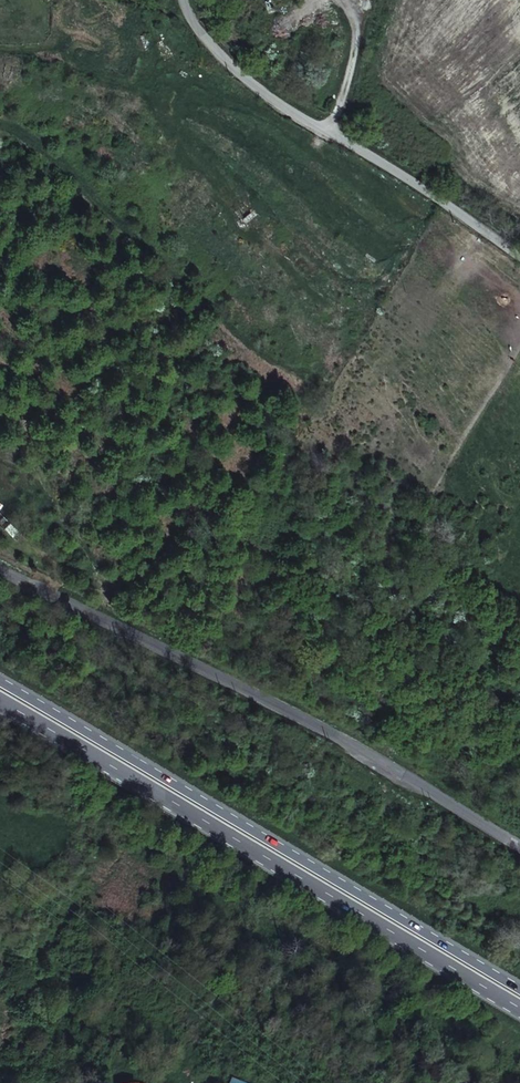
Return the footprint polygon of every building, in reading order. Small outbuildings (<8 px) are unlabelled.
[(188,46),(194,42),(191,37),(185,40),(188,46)]
